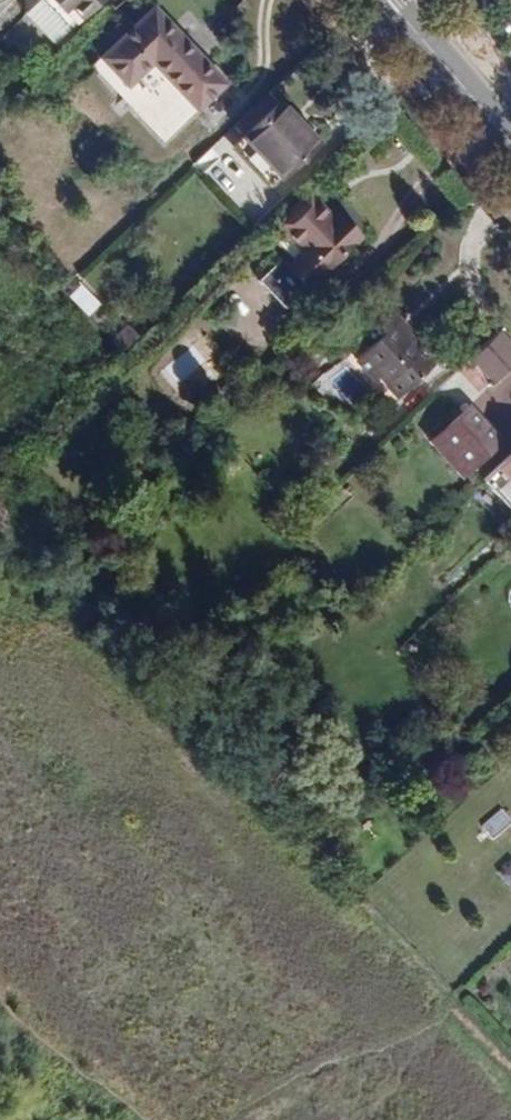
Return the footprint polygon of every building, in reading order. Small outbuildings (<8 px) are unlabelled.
[(51,40),(66,27),(51,10),(43,18),(31,5),(36,0),(15,0),(51,40)] [(31,5),(43,18),(51,10),(66,27),(94,2),(94,0),(36,0),(31,5)] [(224,90),(154,13),(99,62),(126,92),(151,70),(194,118),(224,90)] [(318,149),(282,109),(237,149),(274,190),(318,149)] [(312,287),(364,237),(344,216),(338,222),(311,194),(284,220),(290,228),(273,245),(312,287)] [(400,398),(439,364),(413,334),(409,337),(387,313),(364,334),(377,347),(361,362),(379,382),(383,379),(400,398)] [(502,337),(464,371),(477,386),(487,377),(497,387),(510,374),(510,347),(502,337)] [(502,444),(471,410),(443,435),(475,469),(502,444)] [(443,435),(433,444),(465,478),(475,469),(443,435)] [(490,484),(510,507),(510,465),(490,484)] [(510,823),(510,822),(501,808),(480,824),(490,838),(510,823)] [(507,859),(498,876),(510,883),(510,861),(507,859)]
